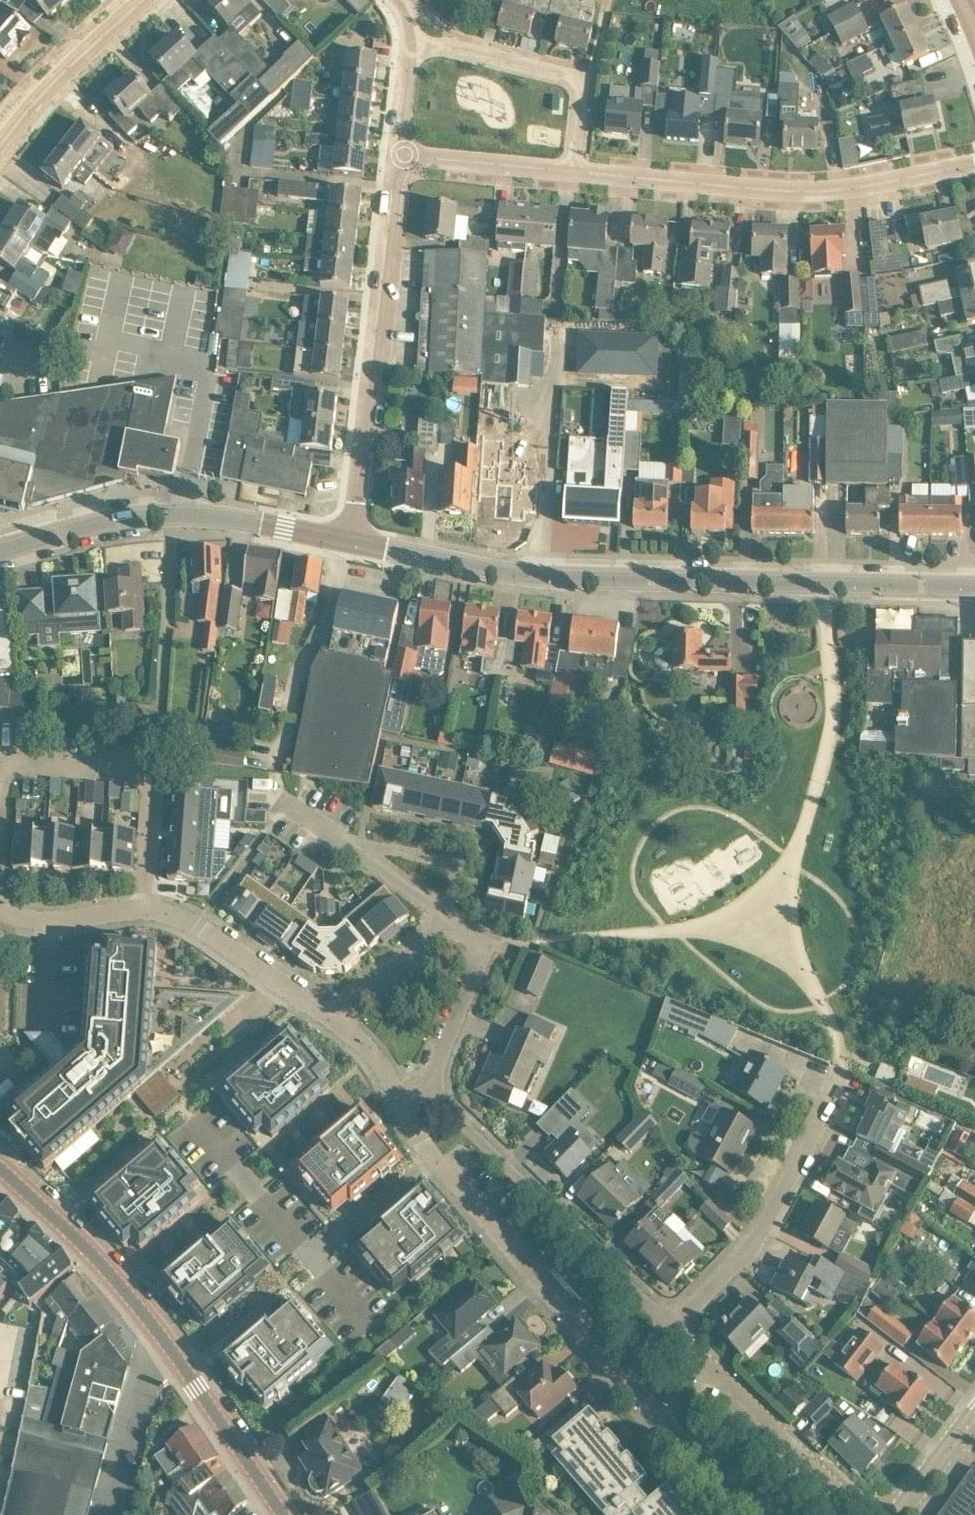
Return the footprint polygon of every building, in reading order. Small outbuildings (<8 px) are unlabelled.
[(18,13),(32,0),(0,0),(0,2),(18,13)] [(49,18),(70,0),(33,0),(49,18)] [(249,0),(215,0),(209,5),(228,25),(239,15),(251,27),(262,16),(250,3),(251,3),(249,0)] [(290,10),(281,0),(263,0),(267,4),(281,19),(290,10)] [(365,16),(376,6),(371,0),(347,0),(352,12),(360,21),(365,16)] [(554,0),(504,0),(502,7),(505,8),(500,31),(530,38),(535,15),(548,18),(550,13),(551,14),(554,0)] [(551,14),(564,17),(557,45),(588,53),(594,29),(592,28),(596,12),(568,4),(569,0),(554,0),(551,14)] [(836,33),(863,19),(855,5),(829,19),(836,33)] [(892,44),(919,32),(908,8),(881,20),(892,44)] [(6,60),(19,46),(22,48),(31,39),(28,36),(30,34),(3,9),(0,12),(0,54),(6,60)] [(365,16),(360,21),(357,23),(367,34),(375,27),(365,16)] [(836,33),(843,46),(870,32),(863,19),(836,33)] [(272,71),(246,43),(233,28),(219,41),(273,99),(316,57),(302,42),(272,71)] [(903,68),(912,64),(930,56),(919,32),(892,44),(897,54),(889,58),(895,71),(903,67),(903,68)] [(273,99),(219,41),(216,38),(196,57),(176,36),(153,58),(171,78),(164,85),(175,97),(192,80),(196,83),(207,73),(239,106),(215,129),(204,118),(198,124),(221,148),(273,99)] [(716,97),(720,53),(712,52),(711,60),(704,59),(701,96),(716,97)] [(378,57),(359,55),(349,54),(348,56),(339,55),(337,77),(376,82),(378,57)] [(818,54),(809,63),(822,77),(826,75),(835,71),(818,54)] [(867,56),(857,61),(847,66),(856,87),(867,82),(865,76),(874,72),(867,56)] [(658,96),(660,77),(661,63),(642,61),(639,91),(630,90),(629,105),(610,104),(608,133),(641,137),(643,108),(657,109),(658,96)] [(830,88),(849,79),(845,71),(837,75),(835,71),(826,75),(827,78),(826,79),(830,88)] [(373,105),(376,82),(337,77),(334,101),(373,105)] [(674,97),(675,84),(676,79),(660,77),(658,96),(673,97),(670,117),(668,139),(699,142),(701,119),(699,119),(701,100),(674,97)] [(175,97),(164,85),(150,97),(133,78),(121,90),(119,88),(108,98),(118,109),(110,117),(129,137),(138,128),(128,117),(138,108),(152,124),(164,113),(171,121),(185,108),(175,97)] [(799,109),(799,102),(800,86),(791,85),(791,78),(781,78),(779,90),(779,100),(783,100),(781,126),(787,126),(785,150),(818,152),(819,125),(817,110),(799,109)] [(870,121),(871,123),(875,143),(909,136),(908,131),(938,125),(933,102),(927,103),(923,81),(887,89),(890,105),(896,104),(900,123),(886,126),(885,118),(870,121)] [(293,96),(312,98),(314,84),(295,82),(293,96)] [(311,107),(312,98),(293,96),(290,120),(310,122),(311,107)] [(370,129),(373,105),(334,101),(333,113),(342,114),(340,126),(370,129)] [(759,148),(761,128),(764,103),(748,102),(747,117),(729,116),(726,145),(759,148)] [(103,139),(99,136),(83,123),(63,149),(83,165),(95,174),(106,160),(94,151),(103,139)] [(276,128),(267,127),(256,126),(255,140),(265,141),(275,142),(276,128)] [(367,153),(370,129),(340,126),(337,150),(367,153)] [(843,166),(859,164),(856,138),(841,140),(843,166)] [(264,155),(265,141),(255,140),(252,167),(273,169),(274,156),(264,155)] [(130,153),(118,144),(111,153),(123,162),(130,153)] [(85,186),(95,174),(83,165),(63,149),(43,174),(63,190),(74,177),(85,186)] [(367,153),(337,150),(328,149),(327,161),(336,162),(335,174),(364,178),(367,153)] [(326,202),(328,187),(281,182),(279,197),(326,202)] [(224,188),(222,202),(247,205),(249,191),(236,189),(224,188)] [(363,193),(343,191),(333,190),(330,215),(360,218),(363,193)] [(222,202),(220,221),(232,223),(246,224),(246,219),(256,220),(257,214),(265,215),(266,207),(258,206),(260,192),(251,191),(249,191),(247,205),(222,202)] [(54,208),(86,232),(94,220),(83,212),(90,202),(78,193),(71,201),(64,196),(54,208)] [(467,242),(469,218),(481,219),(482,206),(457,203),(456,208),(430,206),(427,239),(454,242),(454,241),(461,242),(467,243),(467,242)] [(72,224),(56,214),(51,224),(21,205),(5,230),(32,246),(48,256),(59,240),(62,242),(72,224)] [(528,210),(528,206),(517,205),(517,209),(503,208),(499,251),(527,253),(527,245),(530,211),(528,210)] [(555,248),(556,233),(558,213),(530,211),(527,245),(555,248)] [(330,215),(320,213),(311,212),(308,236),(309,236),(357,242),(360,218),(330,215)] [(604,269),(607,237),(609,217),(606,217),(606,213),(592,212),(592,216),(573,214),(569,261),(582,262),(587,268),(604,269)] [(905,220),(909,235),(925,232),(929,249),(961,242),(956,215),(924,221),(923,216),(905,220)] [(667,248),(667,243),(669,223),(635,220),(633,246),(647,247),(645,272),(643,282),(662,284),(663,273),(665,248),(667,248)] [(888,243),(886,224),(870,226),(873,251),(885,250),(888,243)] [(730,254),(730,248),(732,228),(693,225),(692,249),(684,249),(681,286),(711,288),(713,268),(714,252),(730,254)] [(32,246),(5,230),(0,238),(0,261),(19,273),(10,287),(31,300),(35,303),(52,277),(23,259),(32,246)] [(787,258),(787,251),(788,231),(756,230),(755,257),(772,258),(772,274),(785,274),(785,258),(787,258)] [(846,256),(846,250),(845,230),(812,232),(814,264),(814,275),(816,275),(816,277),(832,277),(832,273),(843,273),(843,256),(846,256)] [(354,266),(357,242),(309,236),(308,249),(317,250),(316,261),(354,266)] [(491,257),(492,238),(479,237),(478,242),(467,242),(467,243),(461,242),(460,255),(488,257),(491,257)] [(621,316),(624,284),(638,285),(640,263),(635,263),(636,250),(620,249),(618,276),(613,321),(629,321),(629,316),(621,316)] [(249,278),(252,253),(242,252),(240,266),(230,265),(229,276),(249,278)] [(460,255),(430,253),(428,275),(437,275),(436,292),(486,295),(488,257),(460,255)] [(316,261),(306,260),(305,273),(313,274),(312,286),(351,290),(354,266),(316,261)] [(523,316),(526,265),(512,264),(509,296),(515,297),(513,315),(523,316)] [(523,316),(543,317),(544,302),(536,301),(539,266),(526,265),(523,316)] [(720,288),(718,312),(738,313),(741,270),(727,269),(726,288),(720,288)] [(939,304),(974,296),(974,269),(957,273),(961,289),(951,291),(949,281),(920,288),(922,294),(911,297),(914,310),(939,304)] [(613,321),(618,276),(601,274),(598,310),(601,310),(600,320),(613,321)] [(862,285),(861,275),(844,277),(847,313),(849,327),(881,326),(881,316),(877,283),(862,285)] [(248,290),(249,278),(229,276),(227,276),(226,287),(248,290)] [(801,368),(801,309),(801,280),(781,281),(781,309),(782,368),(801,368)] [(814,281),(802,281),(802,300),(814,300),(814,281)] [(10,287),(3,282),(1,285),(0,285),(0,307),(19,319),(31,300),(10,287)] [(247,298),(248,290),(226,287),(223,314),(233,315),(245,316),(258,318),(259,316),(260,305),(261,300),(247,298)] [(486,295),(436,292),(424,291),(419,373),(439,374),(481,377),(486,298),(486,295)] [(974,323),(974,296),(939,304),(942,318),(966,312),(968,325),(974,323)] [(323,299),(306,297),(303,324),(347,329),(350,302),(323,299)] [(523,316),(513,315),(499,314),(500,298),(486,298),(481,377),(484,378),(483,384),(480,424),(480,428),(511,431),(515,385),(533,386),(536,353),(545,354),(548,317),(543,317),(523,316)] [(673,304),(671,322),(685,323),(686,305),(673,304)] [(242,342),(245,316),(233,315),(233,322),(231,341),(242,342)] [(881,316),(881,326),(891,325),(890,315),(881,316)] [(11,341),(18,328),(0,319),(0,335),(11,341)] [(344,354),(347,329),(303,324),(300,349),(317,351),(344,354)] [(928,331),(890,340),(893,355),(931,347),(928,331)] [(50,332),(43,344),(56,351),(62,338),(50,332)] [(971,349),(969,336),(936,343),(938,354),(950,356),(953,355),(957,377),(974,374),(974,348),(971,349)] [(655,375),(656,340),(598,337),(596,373),(655,375)] [(240,361),(242,342),(231,341),(227,369),(239,370),(240,361)] [(340,381),(344,354),(317,351),(314,378),(340,381)] [(680,365),(680,403),(729,403),(729,391),(698,391),(698,374),(694,374),(695,365),(680,365)] [(957,377),(957,378),(941,382),(932,384),(934,396),(965,390),(969,410),(974,410),(974,374),(957,377)] [(255,377),(241,375),(240,388),(253,390),(255,377)] [(294,393),(295,380),(274,377),(272,390),(294,393)] [(176,472),(182,446),(164,442),(177,379),(139,384),(73,393),(72,398),(62,397),(63,395),(5,404),(0,404),(0,507),(24,513),(35,470),(94,486),(94,488),(95,488),(100,470),(139,478),(141,468),(176,475),(176,472)] [(576,383),(563,382),(561,427),(573,428),(576,383)] [(627,434),(629,393),(613,392),(610,442),(571,439),(568,491),(566,491),(564,524),(621,527),(624,471),(627,434)] [(338,398),(315,395),(299,393),(298,401),(294,400),(292,420),(305,422),(335,426),(338,398)] [(889,406),(863,406),(829,404),(828,442),(827,466),(827,483),(827,486),(867,486),(888,486),(888,448),(889,414),(889,406)] [(692,422),(693,422),(704,420),(701,408),(689,410),(692,422)] [(307,498),(313,467),(310,466),(294,462),(297,446),(265,440),(269,423),(262,422),(264,415),(235,409),(221,480),(222,481),(223,478),(243,482),(242,485),(244,485),(244,483),(306,495),(306,497),(307,498)] [(965,411),(965,432),(974,432),(974,410),(965,411)] [(423,513),(427,454),(436,455),(438,421),(421,420),(419,453),(406,452),(405,463),(392,462),(391,477),(395,478),(393,511),(423,513)] [(332,454),(335,426),(305,422),(302,448),(297,446),(294,462),(310,466),(313,467),(313,464),(309,463),(312,451),(332,454)] [(480,428),(480,424),(464,423),(464,433),(461,433),(460,446),(462,447),(461,472),(444,471),(441,514),(470,516),(473,475),(476,475),(475,485),(478,485),(479,472),(478,447),(480,428)] [(730,429),(730,445),(741,445),(741,429),(730,429)] [(624,471),(640,472),(642,435),(627,434),(624,471)] [(759,482),(760,437),(744,436),(742,482),(759,482)] [(530,463),(506,461),(506,454),(505,454),(505,444),(485,443),(486,440),(484,440),(481,500),(482,501),(482,495),(498,496),(497,518),(527,519),(527,510),(539,511),(541,486),(529,485),(530,463)] [(827,466),(828,442),(811,442),(811,483),(827,483),(827,466)] [(670,484),(682,484),(682,467),(667,467),(667,482),(638,482),(636,505),(634,528),(668,530),(670,507),(669,507),(670,484)] [(955,481),(956,481),(968,480),(967,468),(955,469),(955,481)] [(891,486),(888,486),(867,486),(867,509),(847,509),(847,535),(880,535),(881,511),(891,511),(891,491),(891,486)] [(732,529),(733,512),(734,494),(710,492),(689,491),(688,505),(694,505),(692,531),(726,533),(726,529),(732,529)] [(783,496),(766,497),(766,496),(754,496),(754,509),(753,509),(753,533),(784,534),(784,508),(783,508),(783,496)] [(815,534),(815,514),(815,496),(804,496),(803,508),(784,508),(784,534),(815,534)] [(932,498),(913,497),(902,497),(902,509),(901,509),(900,535),(931,536),(932,498)] [(962,498),(951,498),(932,498),(931,536),(962,536),(962,510),(962,498)] [(283,552),(254,547),(251,547),(244,584),(259,587),(256,600),(272,603),(275,603),(283,552)] [(221,582),(221,571),(220,551),(193,552),(194,585),(204,584),(199,623),(208,624),(204,652),(216,653),(220,626),(216,625),(221,582)] [(289,624),(291,624),(303,626),(308,595),(320,597),(325,565),(298,561),(293,593),(281,591),(277,620),(290,622),(289,624)] [(125,614),(126,631),(144,630),(141,570),(122,571),(123,585),(108,586),(110,615),(125,614)] [(15,647),(7,575),(0,577),(0,709),(10,710),(12,693),(20,693),(20,692),(15,647)] [(60,636),(102,633),(101,615),(97,615),(95,582),(91,582),(91,578),(78,579),(78,583),(57,584),(57,597),(45,598),(45,593),(19,595),(22,638),(41,637),(41,629),(60,628),(60,636)] [(221,630),(237,632),(243,592),(227,590),(221,630)] [(400,607),(363,599),(344,595),(331,651),(324,650),(313,669),(297,756),(293,775),(370,786),(377,753),(389,699),(394,674),(386,672),(389,656),(400,607)] [(449,633),(450,627),(452,607),(423,604),(420,630),(421,630),(418,649),(417,655),(399,651),(394,674),(389,699),(408,701),(410,686),(414,686),(416,670),(429,671),(432,675),(440,676),(448,673),(451,634),(449,633)] [(498,641),(499,633),(501,613),(468,609),(464,637),(466,637),(464,655),(476,656),(491,659),(485,701),(497,703),(505,652),(495,651),(496,641),(498,641)] [(555,683),(562,653),(562,648),(550,647),(553,619),(520,615),(516,644),(525,645),(522,669),(538,671),(537,681),(555,683)] [(616,661),(618,647),(620,627),(574,621),(570,654),(562,653),(555,683),(550,710),(575,714),(582,677),(613,681),(615,660),(616,661)] [(861,744),(861,755),(956,761),(959,624),(920,623),(919,636),(879,635),(879,641),(869,641),(867,705),(895,706),(895,693),(904,693),(903,716),(897,716),(897,733),(875,732),(863,731),(861,744)] [(299,645),(300,629),(277,628),(276,644),(299,645)] [(731,672),(732,654),(702,654),(702,634),(675,633),(675,650),(665,650),(658,657),(658,666),(663,671),(675,671),(675,672),(731,672)] [(964,645),(962,760),(974,760),(974,644),(964,645)] [(277,687),(279,678),(267,676),(265,685),(277,687)] [(747,731),(747,698),(759,698),(759,676),(730,676),(729,697),(729,731),(747,731)] [(593,777),(599,755),(585,752),(576,757),(572,770),(593,777)] [(441,769),(457,773),(460,756),(444,753),(441,769)] [(511,767),(509,779),(522,781),(525,770),(511,767)] [(401,811),(409,775),(382,770),(374,808),(392,812),(393,809),(401,811)] [(430,817),(438,782),(409,775),(401,811),(430,817)] [(61,796),(62,781),(52,780),(51,795),(61,796)] [(581,799),(570,781),(559,788),(571,806),(581,799)] [(87,782),(86,804),(103,806),(105,784),(87,782)] [(457,823),(465,787),(438,782),(430,817),(457,823)] [(110,799),(120,800),(121,784),(111,784),(110,799)] [(176,787),(173,819),(218,822),(231,823),(234,792),(219,791),(202,790),(202,789),(177,788),(176,787)] [(483,825),(490,797),(491,793),(465,787),(457,823),(483,828),(483,825)] [(123,794),(122,813),(139,814),(141,796),(123,794)] [(505,858),(534,865),(538,845),(528,843),(527,842),(540,833),(521,804),(510,812),(508,810),(510,801),(490,797),(483,825),(494,827),(507,847),(505,858)] [(17,801),(16,810),(27,811),(28,802),(19,801),(17,801)] [(247,811),(246,823),(266,825),(267,812),(247,811)] [(173,819),(171,849),(228,853),(216,852),(217,840),(218,822),(173,819)] [(58,831),(34,830),(17,829),(14,869),(34,870),(34,866),(55,867),(55,870),(74,871),(77,830),(58,829),(58,831)] [(117,833),(85,831),(77,830),(74,871),(93,872),(93,867),(114,869),(114,871),(134,872),(136,832),(117,830),(117,833)] [(249,834),(241,844),(248,849),(255,839),(249,834)] [(542,862),(557,864),(561,836),(545,834),(542,862)] [(241,844),(234,854),(240,859),(248,849),(241,844)] [(171,849),(169,880),(195,882),(195,881),(213,883),(213,880),(217,880),(227,869),(228,853),(171,849)] [(268,858),(260,853),(254,863),(261,868),(268,858)] [(319,868),(301,855),(296,863),(314,876),(319,868)] [(534,865),(505,858),(501,857),(495,884),(530,892),(536,865),(534,865)] [(248,922),(270,892),(249,876),(233,898),(229,896),(223,905),(248,922)] [(314,877),(308,886),(318,893),(324,884),(314,877)] [(535,893),(546,896),(549,886),(538,883),(535,893)] [(525,919),(530,892),(495,884),(493,893),(490,892),(486,911),(525,919)] [(365,904),(393,937),(400,931),(397,927),(410,916),(386,887),(365,904)] [(267,942),(292,907),(270,892),(248,922),(262,932),(259,937),(267,942)] [(546,896),(535,893),(534,893),(531,904),(544,907),(546,896)] [(322,901),(323,914),(336,914),(335,901),(322,901)] [(385,944),(393,937),(365,904),(344,921),(368,950),(381,940),(385,944)] [(292,954),(314,923),(292,907),(267,942),(275,948),(279,944),(292,954)] [(359,958),(368,950),(344,921),(338,927),(338,932),(322,933),(322,928),(314,923),(292,954),(302,960),(300,962),(316,973),(318,971),(323,974),(340,973),(344,970),(347,972),(361,960),(359,958)] [(155,992),(158,949),(107,945),(106,956),(91,955),(84,1051),(11,1113),(21,1125),(12,1132),(46,1171),(246,999),(155,992)] [(538,997),(552,965),(534,957),(521,989),(538,997)] [(709,1016),(699,1012),(668,999),(665,1007),(657,1025),(666,1028),(668,1022),(683,1028),(681,1033),(697,1039),(699,1034),(727,1050),(734,1035),(737,1028),(734,1026),(735,1026),(733,1025),(732,1025),(731,1025),(725,1023),(725,1022),(723,1021),(723,1022),(711,1017),(711,1016),(709,1016)] [(549,1047),(557,1028),(531,1017),(523,1035),(520,1034),(507,1064),(493,1058),(478,1091),(508,1104),(514,1090),(529,1096),(537,1077),(532,1075),(537,1062),(546,1066),(554,1049),(549,1047)] [(232,1027),(239,1035),(248,1028),(240,1019),(232,1027)] [(304,1041),(302,1043),(290,1030),(221,1089),(232,1102),(230,1104),(257,1135),(265,1128),(273,1138),(330,1089),(322,1079),(331,1072),(315,1053),(318,1050),(308,1038),(304,1041)] [(787,1074),(769,1064),(751,1054),(732,1089),(768,1109),(787,1074)] [(669,1086),(697,1101),(705,1087),(650,1056),(644,1066),(671,1082),(669,1086)] [(885,1079),(890,1069),(883,1066),(878,1076),(885,1079)] [(142,1097),(154,1115),(180,1096),(167,1078),(142,1097)] [(580,1124),(593,1111),(572,1091),(551,1112),(563,1124),(552,1135),(559,1141),(552,1148),(559,1155),(552,1162),(552,1161),(551,1162),(568,1178),(582,1164),(590,1155),(576,1140),(579,1137),(573,1131),(580,1124)] [(886,1107),(888,1104),(878,1099),(871,1113),(867,1111),(854,1136),(882,1149),(876,1162),(925,1187),(942,1155),(929,1147),(920,1165),(906,1158),(898,1153),(908,1132),(903,1129),(908,1118),(886,1107)] [(756,1130),(739,1120),(712,1106),(704,1120),(715,1126),(709,1139),(700,1135),(696,1134),(693,1137),(691,1142),(689,1146),(693,1151),(700,1155),(699,1156),(733,1174),(756,1130)] [(376,1121),(373,1123),(362,1110),(318,1147),(320,1150),(297,1169),(307,1181),(304,1184),(305,1184),(311,1179),(318,1186),(311,1192),(312,1193),(315,1190),(334,1212),(349,1199),(352,1202),(381,1178),(383,1181),(384,1180),(378,1174),(386,1167),(391,1174),(392,1173),(389,1170),(400,1161),(381,1138),(384,1136),(381,1132),(384,1129),(383,1129),(379,1132),(381,1135),(379,1137),(370,1127),(377,1121),(376,1121)] [(631,1154),(658,1125),(644,1112),(617,1141),(631,1154)] [(974,1136),(973,1139),(956,1131),(946,1151),(964,1159),(972,1144),(974,1146),(974,1137),(974,1136)] [(172,1153),(170,1155),(159,1142),(136,1163),(90,1202),(101,1215),(98,1216),(125,1248),(134,1241),(142,1250),(199,1201),(191,1192),(199,1185),(172,1153)] [(925,1187),(876,1162),(868,1177),(840,1162),(827,1186),(876,1213),(891,1185),(918,1200),(925,1187)] [(646,1193),(662,1209),(690,1180),(681,1169),(676,1164),(646,1193)] [(629,1170),(619,1180),(608,1169),(580,1197),(612,1227),(617,1222),(619,1224),(641,1201),(639,1199),(648,1189),(629,1170)] [(964,1181),(954,1196),(955,1197),(974,1210),(974,1188),(964,1181)] [(439,1199),(436,1201),(424,1188),(379,1227),(381,1229),(358,1249),(368,1261),(365,1263),(372,1272),(375,1270),(394,1292),(410,1279),(413,1282),(443,1257),(445,1260),(446,1259),(440,1252),(448,1246),(453,1253),(454,1252),(451,1249),(463,1239),(444,1216),(447,1214),(443,1210),(446,1208),(446,1207),(442,1211),(443,1213),(441,1215),(433,1205),(439,1199)] [(955,1197),(947,1209),(970,1224),(974,1218),(974,1210),(955,1197)] [(0,1198),(0,1272),(6,1276),(3,1280),(0,1278),(0,1301),(1,1302),(13,1289),(8,1285),(11,1281),(15,1285),(32,1305),(76,1269),(60,1249),(58,1250),(48,1240),(49,1239),(35,1227),(34,1228),(23,1218),(24,1217),(4,1199),(2,1200),(0,1198)] [(733,1222),(718,1209),(711,1202),(702,1211),(724,1232),(733,1222)] [(844,1218),(840,1216),(822,1206),(816,1218),(811,1216),(802,1234),(843,1256),(838,1266),(871,1284),(871,1283),(877,1272),(845,1255),(853,1237),(859,1226),(844,1219),(844,1218)] [(672,1219),(669,1222),(659,1212),(628,1243),(650,1264),(685,1229),(685,1228),(683,1230),(672,1219)] [(925,1219),(912,1212),(908,1221),(913,1224),(908,1234),(916,1238),(925,1219)] [(244,1235),(241,1238),(231,1225),(208,1245),(206,1242),(162,1280),(174,1294),(171,1296),(171,1297),(178,1291),(186,1301),(184,1303),(182,1301),(178,1305),(181,1303),(184,1306),(187,1304),(207,1326),(218,1317),(220,1320),(221,1319),(215,1313),(223,1306),(228,1313),(229,1313),(226,1310),(247,1292),(255,1285),(252,1282),(268,1268),(249,1246),(252,1244),(251,1243),(245,1249),(239,1241),(245,1236),(244,1235)] [(701,1254),(706,1249),(685,1229),(650,1264),(671,1285),(702,1254),(701,1254)] [(888,1233),(879,1235),(881,1248),(890,1247),(888,1233)] [(925,1263),(909,1252),(893,1241),(883,1260),(893,1267),(912,1280),(925,1263)] [(953,1286),(961,1275),(940,1259),(932,1270),(953,1286)] [(968,1269),(973,1272),(965,1284),(974,1291),(974,1259),(968,1269)] [(871,1284),(838,1266),(835,1271),(817,1261),(811,1273),(788,1261),(773,1287),(803,1303),(811,1288),(819,1293),(832,1301),(836,1294),(837,1298),(839,1302),(844,1304),(851,1305),(855,1303),(858,1300),(864,1302),(866,1298),(873,1284),(871,1283),(871,1284)] [(70,1321),(96,1300),(78,1277),(52,1298),(46,1303),(58,1319),(53,1336),(63,1339),(69,1320),(70,1321)] [(451,1361),(485,1332),(477,1323),(494,1308),(490,1303),(492,1300),(482,1288),(479,1290),(475,1285),(436,1317),(452,1336),(431,1354),(443,1368),(451,1361)] [(904,1348),(914,1335),(866,1298),(864,1302),(859,1313),(904,1348)] [(969,1309),(954,1298),(946,1308),(953,1314),(943,1327),(966,1345),(974,1334),(974,1314),(969,1309)] [(87,1344),(114,1323),(96,1300),(70,1321),(74,1327),(71,1329),(80,1341),(83,1338),(87,1344)] [(719,1333),(742,1355),(773,1324),(750,1301),(728,1324),(726,1323),(723,1326),(724,1327),(719,1333)] [(306,1314),(303,1316),(293,1304),(269,1324),(267,1322),(222,1361),(233,1375),(230,1377),(231,1378),(237,1372),(246,1382),(243,1383),(242,1381),(237,1385),(238,1386),(241,1384),(244,1387),(247,1385),(266,1407),(278,1397),(281,1400),(276,1393),(283,1387),(289,1393),(287,1390),(317,1364),(314,1361),(329,1348),(310,1325),(313,1323),(306,1314)] [(503,1389),(513,1380),(507,1372),(537,1347),(516,1322),(508,1329),(510,1331),(505,1334),(503,1332),(497,1337),(490,1328),(485,1332),(451,1361),(463,1374),(479,1361),(503,1389)] [(796,1322),(783,1335),(808,1359),(821,1346),(796,1322)] [(948,1369),(966,1345),(943,1327),(933,1340),(926,1334),(917,1345),(948,1369)] [(860,1330),(835,1363),(858,1381),(883,1348),(860,1330)] [(109,1443),(122,1395),(123,1395),(130,1371),(106,1339),(83,1357),(63,1430),(45,1426),(46,1423),(25,1418),(23,1429),(13,1477),(4,1514),(89,1514),(97,1487),(109,1443)] [(398,1350),(390,1341),(370,1359),(377,1368),(398,1350)] [(63,1430),(83,1357),(59,1350),(55,1367),(59,1369),(53,1388),(46,1423),(45,1426),(63,1430)] [(554,1375),(544,1363),(522,1382),(517,1376),(513,1380),(503,1389),(468,1419),(478,1430),(501,1411),(507,1418),(525,1403),(539,1419),(577,1387),(561,1369),(554,1375)] [(931,1391),(916,1379),(912,1376),(911,1376),(898,1366),(891,1377),(903,1386),(889,1404),(909,1420),(931,1391)] [(401,1415),(419,1389),(400,1376),(382,1402),(401,1415)] [(46,1423),(53,1388),(34,1387),(35,1385),(32,1385),(25,1418),(46,1423)] [(791,1387),(778,1401),(794,1416),(807,1402),(791,1387)] [(816,1424),(833,1406),(824,1396),(806,1414),(816,1424)] [(862,1412),(862,1411),(843,1397),(837,1404),(854,1421),(846,1430),(831,1444),(842,1454),(845,1451),(864,1471),(879,1456),(880,1457),(884,1453),(883,1452),(895,1439),(886,1431),(885,1432),(877,1424),(875,1426),(869,1419),(862,1412)] [(579,1409),(578,1407),(563,1420),(533,1446),(541,1455),(548,1449),(603,1514),(693,1514),(688,1510),(693,1506),(681,1492),(676,1496),(668,1486),(650,1502),(637,1487),(643,1482),(635,1472),(640,1468),(628,1455),(623,1458),(616,1451),(621,1447),(609,1433),(605,1437),(598,1429),(602,1425),(590,1411),(585,1415),(579,1409)] [(326,1498),(343,1487),(344,1486),(342,1483),(362,1470),(327,1416),(304,1431),(312,1443),(307,1446),(312,1454),(302,1461),(312,1477),(311,1478),(310,1480),(310,1481),(310,1483),(310,1485),(310,1487),(311,1489),(312,1490),(313,1491),(314,1492),(315,1493),(317,1494),(318,1494),(320,1494),(322,1494),(323,1494),(326,1498)] [(177,1487),(217,1460),(219,1459),(197,1426),(168,1446),(169,1448),(155,1458),(169,1477),(170,1477),(177,1487)] [(226,1471),(217,1460),(177,1487),(178,1488),(169,1494),(167,1505),(172,1506),(179,1514),(196,1514),(202,1490),(226,1471)] [(974,1468),(941,1514),(974,1514),(974,1468)] [(249,1503),(239,1488),(226,1471),(202,1490),(196,1514),(235,1514),(249,1503)] [(527,1509),(492,1499),(487,1514),(525,1514),(527,1509)] [(539,1502),(536,1514),(554,1514),(539,1502)]
